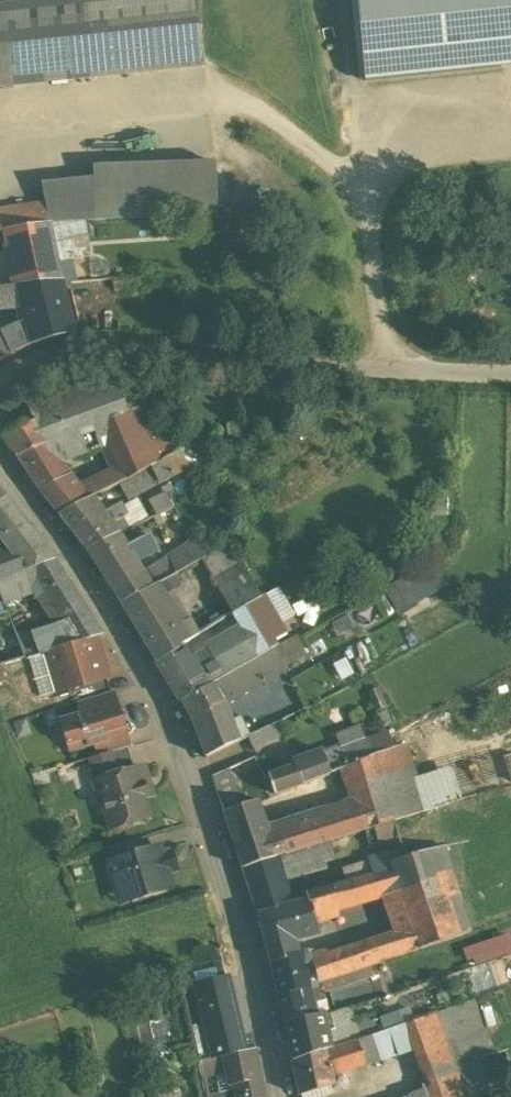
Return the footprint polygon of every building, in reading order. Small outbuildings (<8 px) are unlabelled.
[(205,67),(198,0),(44,0),(0,5),(0,87),(205,67)] [(365,80),(510,66),(510,0),(357,0),(365,80)] [(96,182),(97,222),(218,218),(216,162),(95,165),(96,182)] [(45,196),(49,223),(86,222),(97,222),(96,182),(43,184),(45,196)] [(4,230),(49,223),(45,196),(0,203),(0,231),(4,230)] [(86,222),(49,223),(57,263),(92,257),(86,222)] [(57,263),(49,223),(4,230),(16,285),(60,281),(57,263)] [(60,281),(16,285),(22,306),(27,326),(31,343),(31,344),(74,334),(60,281)] [(0,287),(0,308),(22,306),(16,285),(0,287)] [(31,343),(27,326),(3,337),(0,340),(0,361),(31,343)] [(34,422),(36,421),(116,391),(106,369),(25,398),(34,422)] [(116,391),(36,421),(45,443),(100,423),(127,413),(116,391)] [(127,413),(149,467),(150,466),(169,456),(147,406),(127,413)] [(100,423),(106,439),(120,470),(124,480),(149,467),(127,413),(100,423)] [(34,422),(3,435),(17,455),(45,443),(36,421),(34,422)] [(100,423),(45,443),(54,457),(106,439),(100,423)] [(54,457),(45,443),(17,455),(37,484),(52,504),(79,488),(70,476),(67,478),(54,457)] [(190,446),(179,451),(187,466),(198,461),(190,446)] [(169,456),(150,466),(159,484),(189,469),(187,466),(179,451),(169,456)] [(150,466),(149,467),(124,480),(119,482),(128,500),(159,484),(150,466)] [(120,470),(79,488),(87,499),(91,497),(119,482),(124,480),(120,470)] [(79,488),(52,504),(60,514),(87,499),(79,488)] [(164,492),(150,500),(157,514),(172,507),(164,492)] [(104,513),(91,497),(87,499),(60,514),(87,550),(118,532),(119,532),(104,513)] [(6,498),(0,503),(0,529),(15,548),(39,539),(6,498)] [(120,504),(104,513),(119,532),(128,527),(123,518),(127,515),(120,504)] [(118,532),(87,550),(113,590),(141,574),(133,560),(127,549),(118,532)] [(0,554),(0,580),(54,558),(39,539),(15,548),(0,554)] [(191,540),(170,555),(176,573),(201,559),(191,540)] [(230,542),(201,559),(231,613),(260,596),(230,542)] [(127,549),(133,560),(142,555),(136,544),(127,549)] [(170,555),(141,574),(148,588),(154,585),(169,577),(176,573),(170,555)] [(55,559),(30,570),(41,586),(43,590),(67,576),(55,559)] [(422,566),(385,589),(399,613),(436,591),(422,566)] [(0,582),(0,594),(3,601),(4,601),(41,586),(30,570),(0,582)] [(169,577),(173,585),(181,581),(176,573),(169,577)] [(113,590),(121,602),(148,588),(141,574),(113,590)] [(89,611),(67,576),(43,590),(63,622),(76,643),(96,636),(103,634),(89,611)] [(169,577),(154,585),(159,593),(173,585),(169,577)] [(148,588),(121,602),(147,647),(175,629),(167,616),(171,613),(159,593),(154,585),(148,588)] [(25,657),(4,601),(3,601),(0,594),(0,665),(25,657)] [(206,647),(189,657),(207,686),(214,682),(255,660),(274,649),(271,644),(283,637),(260,596),(231,613),(238,625),(205,644),(206,647)] [(189,621),(175,629),(183,643),(197,635),(189,621)] [(76,643),(63,622),(33,631),(42,653),(46,652),(76,643)] [(175,629),(147,647),(156,661),(181,644),(183,643),(175,629)] [(76,643),(46,652),(57,694),(79,688),(109,679),(96,636),(76,643)] [(295,637),(275,648),(285,667),(304,655),(295,637)] [(189,657),(181,644),(156,661),(182,701),(207,686),(189,657)] [(274,649),(255,660),(266,681),(286,670),(285,667),(275,648),(274,649)] [(207,686),(182,701),(190,717),(197,735),(231,719),(224,704),(235,698),(266,681),(255,660),(214,682),(207,686)] [(109,679),(79,688),(83,700),(113,691),(109,679)] [(363,679),(337,691),(346,711),(355,706),(357,709),(373,701),(363,679)] [(83,700),(79,701),(83,714),(62,720),(71,750),(95,743),(125,733),(122,721),(126,714),(118,710),(113,691),(83,700)] [(231,719),(197,735),(206,757),(241,740),(233,718),(231,719)] [(275,724),(248,737),(254,751),(281,738),(275,724)] [(340,745),(342,749),(364,740),(358,725),(336,733),(340,745)] [(386,732),(364,740),(370,757),(375,755),(376,759),(396,752),(386,732)] [(125,733),(95,743),(99,755),(127,747),(129,746),(125,733)] [(364,740),(342,749),(348,767),(370,757),(364,740)] [(340,745),(293,762),(295,767),(268,776),(274,794),(305,784),(304,783),(344,769),(348,767),(342,749),(340,745)] [(99,755),(91,757),(99,781),(134,771),(134,770),(127,747),(99,755)] [(396,752),(376,759),(393,820),(428,810),(420,782),(410,747),(396,752)] [(348,767),(344,769),(357,809),(362,829),(393,820),(376,759),(375,755),(348,767)] [(134,771),(99,781),(113,827),(119,831),(125,829),(129,822),(148,816),(142,796),(152,793),(146,774),(136,777),(134,771)] [(441,776),(420,782),(428,810),(450,804),(441,776)] [(257,800),(223,812),(242,867),(276,856),(272,845),(257,800)] [(357,809),(280,832),(283,841),(287,853),(362,829),(357,809)] [(393,822),(365,831),(368,843),(397,834),(393,822)] [(147,837),(109,849),(113,861),(151,850),(147,837)] [(283,841),(272,845),(276,856),(287,853),(283,841)] [(330,841),(275,858),(284,886),(339,869),(330,841)] [(113,861),(109,863),(120,903),(172,888),(167,873),(176,870),(171,853),(162,856),(159,847),(151,850),(113,861)] [(404,858),(391,862),(393,870),(399,889),(411,928),(418,950),(469,934),(442,847),(404,858)] [(402,851),(389,854),(391,862),(404,858),(402,851)] [(389,854),(368,860),(368,861),(372,876),(393,870),(391,862),(389,854)] [(275,858),(242,868),(257,914),(290,905),(284,886),(275,858)] [(342,869),(346,883),(372,876),(368,861),(342,869)] [(346,883),(309,893),(313,913),(399,889),(393,870),(372,876),(346,883)] [(290,905),(257,914),(270,962),(296,955),(292,938),(318,931),(313,913),(309,893),(306,894),(307,901),(290,905)] [(327,954),(316,953),(310,955),(318,982),(321,981),(371,965),(418,950),(411,928),(327,954)] [(471,967),(510,952),(510,930),(464,948),(471,967)] [(296,955),(270,962),(281,1011),(305,1004),(302,989),(318,984),(318,982),(310,955),(309,951),(296,955)] [(371,965),(321,981),(324,993),(375,978),(371,965)] [(196,983),(214,1058),(221,1056),(244,1051),(225,976),(196,983)] [(407,1023),(415,1048),(430,1096),(431,1096),(466,1096),(489,1087),(479,1061),(493,1055),(475,1000),(407,1023)] [(305,1004),(281,1011),(284,1022),(304,1018),(308,1017),(305,1004)] [(398,1010),(379,1017),(384,1030),(403,1024),(398,1010)] [(308,1017),(304,1018),(312,1054),(326,1050),(330,1048),(325,1030),(322,1014),(308,1017)] [(375,1014),(356,1020),(362,1038),(375,1034),(384,1030),(379,1017),(376,1018),(375,1014)] [(304,1018),(284,1022),(292,1061),(312,1054),(304,1018)] [(356,1020),(325,1030),(330,1048),(338,1046),(356,1040),(362,1038),(356,1020)] [(384,1030),(375,1034),(383,1058),(415,1048),(407,1023),(403,1024),(384,1030)] [(357,1042),(339,1048),(344,1067),(345,1072),(383,1058),(375,1034),(362,1038),(356,1040),(357,1042)] [(330,1048),(326,1050),(330,1071),(344,1067),(339,1048),(338,1046),(330,1048)] [(235,1084),(261,1078),(259,1066),(255,1049),(244,1051),(221,1056),(225,1073),(227,1086),(235,1084)] [(292,1061),(300,1096),(314,1096),(334,1092),(330,1071),(326,1050),(312,1054),(292,1061)] [(205,1078),(225,1073),(221,1056),(214,1058),(201,1061),(205,1078)] [(235,1084),(236,1090),(238,1096),(264,1096),(261,1078),(235,1084)]
